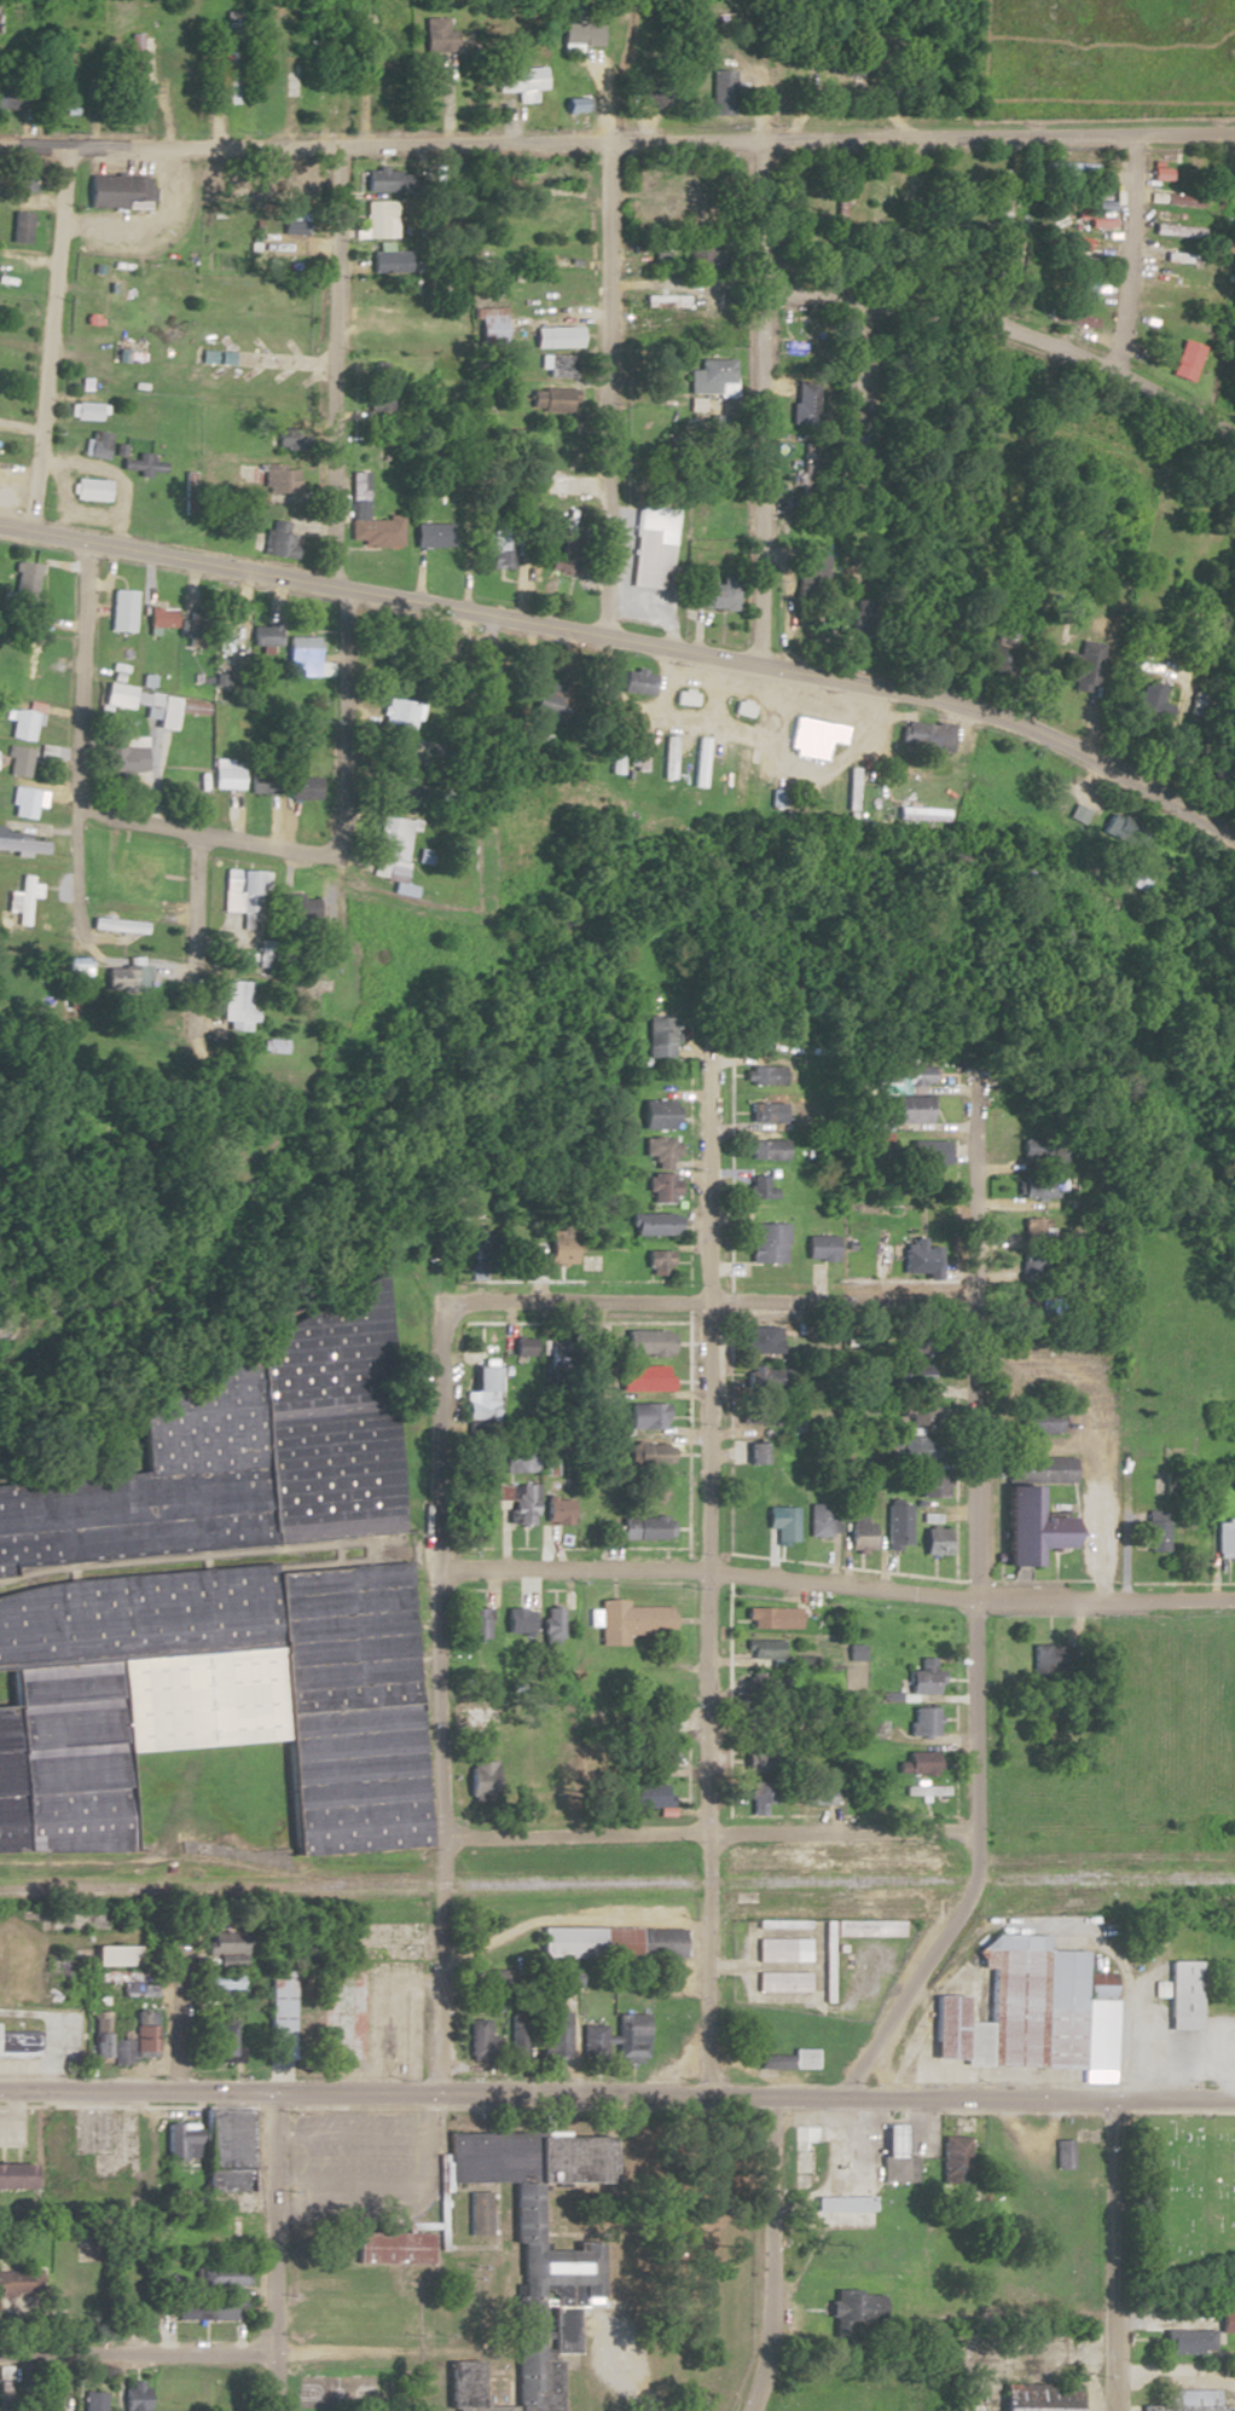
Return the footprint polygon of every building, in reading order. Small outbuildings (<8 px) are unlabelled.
[(423,52),(455,52),(455,30),(448,30),(448,18),(423,18),(423,52)] [(143,33),(130,34),(131,91),(144,91),(143,33)] [(516,92),(516,103),(535,103),(535,90),(545,90),(545,68),(493,69),(494,93),(516,92)] [(709,70),(731,71),(729,120),(708,118),(709,70)] [(316,125),(335,125),(335,77),(316,77),(316,125)] [(21,109),(21,85),(0,85),(0,109),(21,109)] [(638,107),(664,110),(666,93),(640,91),(638,107)] [(1098,163),(1045,161),(1044,173),(1098,175),(1098,163)] [(1166,161),(1164,171),(1196,175),(1197,164),(1166,161)] [(401,169),(366,169),(366,191),(401,191),(401,169)] [(152,207),(152,177),(87,177),(87,207),(152,207)] [(880,181),(871,181),(871,227),(880,227),(880,181)] [(798,185),(787,185),(787,217),(798,217),(798,185)] [(836,218),(845,218),(845,185),(836,185),(836,218)] [(396,236),(396,201),(367,201),(367,236),(396,236)] [(30,243),(30,211),(12,211),(11,243),(30,243)] [(305,214),(283,214),(283,233),(305,233),(305,214)] [(1204,226),(1154,225),(1154,236),(1203,237),(1204,226)] [(1089,240),(1058,233),(1056,242),(1087,249),(1089,240)] [(370,250),(370,272),(408,272),(408,250),(370,250)] [(1209,253),(1165,253),(1165,263),(1209,263),(1209,253)] [(659,294),(659,288),(645,288),(645,307),(687,307),(687,294),(659,294)] [(1098,319),(1051,307),(1048,318),(1096,329),(1098,319)] [(1201,320),(1167,310),(1164,319),(1198,329),(1201,320)] [(478,342),(503,342),(503,311),(478,311),(478,342)] [(580,327),(534,327),(534,347),(580,347),(580,327)] [(1183,340),(1205,348),(1191,383),(1170,375),(1183,340)] [(574,354),(549,354),(549,376),(574,376),(574,354)] [(699,383),(734,383),(734,358),(699,358),(699,383)] [(793,424),(817,424),(817,381),(793,381),(793,424)] [(530,411),(565,411),(565,389),(530,389),(530,411)] [(103,402),(69,402),(69,419),(103,419),(103,402)] [(111,432),(89,429),(85,456),(107,460),(111,432)] [(296,490),(296,465),(254,465),(254,490),(296,490)] [(368,471),(350,471),(349,545),(402,546),(402,517),(368,516),(368,471)] [(74,500),(109,500),(109,479),(74,479),(74,500)] [(266,556),(295,558),(297,534),(288,533),(289,521),(270,520),(266,556)] [(450,523),(413,523),(413,547),(450,547),(450,523)] [(489,568),(514,568),(514,527),(489,527),(489,540),(481,540),(481,558),(489,558),(489,568)] [(636,527),(673,532),(667,589),(630,584),(636,527)] [(824,591),(824,554),(798,554),(798,591),(824,591)] [(13,564),(13,604),(36,604),(36,564),(13,564)] [(736,609),(736,575),(720,575),(720,584),(691,584),(691,609),(736,609)] [(134,631),(135,590),(111,590),(110,631),(134,631)] [(877,600),(848,600),(848,633),(877,633),(877,600)] [(176,608),(147,608),(146,627),(175,628),(176,608)] [(237,655),(238,613),(220,613),(219,655),(237,655)] [(277,625),(251,625),(251,646),(277,646),(277,625)] [(316,676),(316,636),(287,636),(287,676),(316,676)] [(1100,645),(1078,643),(1077,653),(1064,652),(1061,688),(1096,691),(1100,645)] [(653,693),(653,671),(620,672),(621,694),(653,693)] [(530,706),(559,720),(572,694),(542,680),(530,706)] [(1160,702),(1164,687),(1140,681),(1131,716),(1164,725),(1170,705),(1160,702)] [(177,697),(106,685),(103,704),(144,710),(143,718),(155,720),(154,729),(171,731),(177,697)] [(1207,696),(1194,691),(1187,711),(1199,716),(1207,696)] [(416,734),(422,703),(390,697),(384,728),(416,734)] [(33,712),(12,710),(7,776),(28,778),(33,712)] [(846,727),(795,718),(789,753),(825,759),(828,741),(843,744),(846,727)] [(952,725),(906,720),(903,747),(949,752),(952,725)] [(649,736),(637,735),(633,771),(644,772),(649,736)] [(674,736),(664,736),(663,779),(673,779),(674,736)] [(146,775),(146,737),(101,737),(101,775),(146,775)] [(693,782),(704,783),(708,741),(697,740),(693,782)] [(241,760),(213,760),(213,789),(241,789),(241,760)] [(249,793),(269,793),(269,775),(249,775),(249,793)] [(379,804),(410,804),(410,783),(379,783),(379,804)] [(11,817),(33,819),(36,790),(14,788),(11,817)] [(409,820),(380,816),(375,860),(383,861),(382,873),(373,872),(372,877),(402,880),(409,820)] [(48,842),(27,840),(28,832),(0,829),(0,849),(46,854),(48,842)] [(155,897),(158,859),(116,856),(115,880),(137,881),(136,896),(155,897)] [(18,923),(30,923),(33,866),(21,865),(18,923)] [(222,912),(259,913),(259,871),(222,870),(222,912)] [(116,921),(92,921),(92,929),(116,929),(116,921)] [(109,965),(109,991),(146,991),(146,965),(109,965)] [(247,982),(221,982),(221,1024),(247,1024),(247,982)] [(642,1059),(669,1059),(669,1017),(642,1017),(642,1059)] [(741,1085),(776,1085),(776,1066),(741,1066),(741,1085)] [(891,1066),(891,1093),(903,1093),(903,1085),(927,1085),(927,1066),(891,1066)] [(927,1123),(927,1097),(891,1097),(891,1123),(927,1123)] [(670,1100),(636,1100),(636,1129),(670,1129),(670,1100)] [(747,1121),(774,1121),(774,1104),(747,1104),(747,1121)] [(638,1157),(650,1157),(650,1169),(671,1169),(671,1138),(638,1138),(638,1157)] [(782,1141),(745,1141),(745,1160),(782,1160),(782,1141)] [(904,1165),(942,1165),(942,1141),(904,1141),(904,1165)] [(644,1202),(672,1202),(672,1174),(644,1174),(644,1202)] [(743,1177),(743,1199),(770,1199),(770,1187),(764,1187),(764,1177),(743,1177)] [(1059,1178),(1013,1178),(1013,1198),(1059,1198),(1059,1178)] [(673,1235),(673,1214),(627,1214),(627,1235),(673,1235)] [(746,1263),(782,1263),(782,1224),(746,1224),(746,1263)] [(543,1265),(567,1265),(567,1227),(543,1227),(543,1265)] [(801,1261),(831,1261),(831,1236),(801,1236),(801,1261)] [(898,1274),(921,1274),(921,1280),(934,1280),(934,1243),(898,1243),(898,1274)] [(471,1280),(490,1280),(490,1247),(471,1247),(471,1280)] [(666,1274),(666,1251),(642,1251),(642,1274),(666,1274)] [(7,1578),(5,1563),(396,1530),(379,1270),(133,1412),(140,1470),(0,1484),(0,1578),(7,1578)] [(740,1354),(777,1354),(777,1327),(740,1327),(740,1354)] [(668,1355),(668,1331),(620,1331),(620,1355),(668,1355)] [(531,1358),(531,1338),(509,1338),(509,1358),(531,1358)] [(926,1353),(926,1342),(894,1342),(894,1353),(926,1353)] [(466,1419),(492,1419),(492,1362),(466,1362),(466,1419)] [(923,1390),(923,1363),(891,1363),(891,1390),(923,1390)] [(666,1391),(666,1366),(616,1366),(616,1391),(666,1391)] [(625,1429),(660,1429),(660,1404),(625,1404),(625,1429)] [(924,1426),(924,1404),(906,1404),(906,1426),(924,1426)] [(1055,1411),(1016,1411),(1016,1435),(1055,1435),(1055,1411)] [(889,1438),(889,1462),(935,1462),(935,1438),(889,1438)] [(668,1465),(668,1445),(631,1445),(631,1465),(668,1465)] [(500,1456),(500,1473),(531,1473),(531,1456),(500,1456)] [(998,1568),(1030,1568),(1030,1548),(1065,1548),(1065,1518),(1030,1518),(1030,1484),(1068,1484),(1068,1458),(998,1458),(998,1568)] [(942,1499),(942,1475),(915,1475),(915,1499),(942,1499)] [(534,1485),(513,1485),(513,1525),(534,1525),(534,1485)] [(772,1535),(796,1535),(796,1490),(772,1490),(772,1535)] [(541,1525),(568,1525),(568,1499),(541,1499),(541,1525)] [(805,1538),(833,1538),(833,1505),(805,1505),(805,1538)] [(882,1549),(905,1549),(905,1505),(882,1505),(882,1549)] [(1135,1552),(1161,1552),(1161,1511),(1135,1511),(1135,1552)] [(1176,1553),(1195,1553),(1195,1513),(1176,1513),(1176,1553)] [(868,1516),(845,1516),(845,1548),(868,1548),(868,1516)] [(668,1540),(668,1518),(618,1518),(618,1540),(668,1540)] [(1233,1557),(1233,1520),(1210,1520),(1210,1557),(1233,1557)] [(919,1528),(919,1555),(943,1555),(943,1528),(919,1528)] [(21,1852),(0,1853),(0,1705),(6,1705),(5,1669),(0,1669),(0,1593),(40,1580),(266,1561),(266,1573),(404,1561),(427,1846),(288,1855),(280,1739),(117,1752),(126,1851),(21,1852)] [(625,1607),(625,1601),(597,1600),(597,1647),(626,1647),(626,1635),(669,1635),(669,1607),(625,1607)] [(485,1608),(463,1608),(463,1642),(485,1642),(485,1608)] [(561,1608),(541,1608),(541,1649),(560,1650),(561,1608)] [(791,1608),(745,1608),(745,1630),(791,1630),(791,1608)] [(503,1637),(530,1637),(530,1609),(503,1609),(503,1637)] [(779,1661),(779,1640),(745,1640),(745,1661),(779,1661)] [(914,1682),(905,1682),(905,1695),(934,1695),(934,1659),(914,1659),(914,1682)] [(932,1708),(907,1708),(907,1737),(932,1737),(932,1708)] [(669,1748),(649,1748),(649,1769),(669,1769),(669,1748)] [(749,1765),(764,1764),(763,1751),(749,1751),(749,1765)] [(901,1775),(929,1775),(929,1752),(901,1752),(901,1775)] [(800,1780),(800,1805),(828,1805),(828,1780),(800,1780)] [(748,1815),(763,1815),(763,1784),(748,1784),(748,1815)] [(630,1785),(630,1807),(667,1807),(667,1785),(630,1785)] [(818,1919),(828,1918),(829,2004),(819,2004),(818,1919)] [(752,1919),(805,1919),(805,1929),(752,1929),(752,1919)] [(830,1920),(898,1920),(898,1936),(830,1936),(830,1920)] [(679,1959),(679,1928),(537,1929),(538,1960),(679,1959)] [(244,1932),(204,1932),(204,1953),(244,1953),(244,1932)] [(928,1996),(927,2060),(957,2060),(957,2068),(1075,2070),(1078,1997),(1107,1997),(1108,1972),(1078,1971),(1078,1952),(1039,1950),(1039,1936),(987,1935),(969,1950),(975,1950),(974,1970),(985,1970),(984,2023),(959,2023),(961,1996),(928,1996)] [(752,1938),(807,1938),(807,1964),(752,1964),(752,1938)] [(91,1966),(135,1966),(135,1946),(91,1946),(91,1966)] [(41,2006),(65,2006),(65,1951),(41,1951),(41,2006)] [(1193,1961),(1164,1961),(1164,1981),(1147,1981),(1147,1997),(1164,1997),(1164,2029),(1193,2029),(1193,1961)] [(752,1972),(807,1972),(806,1991),(752,1991),(752,1972)] [(225,1980),(199,1980),(199,1995),(236,1995),(236,1982),(233,1982),(233,1976),(225,1976),(225,1980)] [(268,2060),(292,2060),(292,1982),(268,1982),(268,2060)] [(155,1996),(155,1984),(123,1984),(123,1996),(155,1996)] [(154,2011),(132,2011),(132,2053),(154,2053),(154,2011)] [(92,2012),(92,2060),(108,2060),(108,2012),(92,2012)] [(566,2013),(539,2013),(539,2061),(566,2061),(566,2013)] [(523,2057),(523,2014),(506,2014),(506,2057),(523,2057)] [(644,2014),(614,2014),(614,2062),(644,2062),(644,2014)] [(467,2060),(491,2060),(492,2018),(467,2018),(467,2060)] [(205,2058),(233,2058),(233,2022),(205,2022),(205,2058)] [(578,2025),(578,2060),(602,2060),(602,2025),(578,2025)] [(39,2056),(38,2031),(0,2031),(0,2056),(39,2056)] [(127,2064),(127,2040),(112,2040),(112,2064),(127,2064)] [(811,2048),(788,2048),(788,2056),(758,2056),(756,2069),(811,2069),(811,2048)] [(204,2191),(249,2191),(249,2108),(204,2108),(204,2191)] [(107,2116),(107,2109),(90,2109),(90,2175),(133,2175),(133,2116),(107,2116)] [(788,2122),(788,2186),(810,2186),(810,2141),(814,2141),(814,2122),(788,2122)] [(879,2122),(879,2155),(875,2155),(875,2181),(912,2181),(912,2156),(898,2156),(898,2122),(879,2122)] [(161,2123),(161,2158),(194,2158),(194,2123),(161,2123)] [(446,2180),(509,2180),(509,2244),(515,2244),(516,2351),(511,2351),(511,2409),(511,2410),(558,2410),(557,2358),(539,2358),(538,2289),(546,2289),(547,2353),(574,2353),(574,2305),(582,2305),(582,2295),(598,2295),(598,2239),(569,2239),(569,2249),(543,2249),(543,2239),(537,2239),(535,2181),(609,2180),(609,2132),(445,2132),(446,2180)] [(938,2134),(937,2163),(956,2163),(957,2135),(938,2134)] [(1050,2138),(1069,2138),(1071,2168),(1051,2169),(1050,2138)] [(30,2189),(30,2163),(0,2162),(0,2188),(30,2189)] [(465,2191),(465,2232),(488,2232),(488,2191),(465,2191)] [(868,2195),(811,2195),(811,2209),(868,2208),(868,2195)] [(354,2231),(354,2262),(401,2262),(431,2262),(431,2231),(354,2231)] [(245,2285),(245,2265),(197,2265),(197,2285),(245,2285)] [(39,2299),(39,2270),(0,2270),(0,2299),(39,2299)] [(829,2288),(829,2325),(879,2324),(879,2288),(829,2288)] [(175,2298),(175,2319),(233,2319),(233,2298),(175,2298)] [(1234,2330),(1234,2310),(1216,2310),(1216,2330),(1234,2330)] [(1196,2329),(1160,2329),(1160,2353),(1196,2353),(1196,2329)] [(999,2383),(1032,2384),(1032,2405),(1071,2406),(1071,2381),(1053,2381),(1053,2366),(1087,2366),(1088,2337),(955,2334),(953,2410),(998,2410),(999,2383)] [(443,2359),(476,2359),(476,2405),(458,2405),(443,2405),(443,2382),(443,2359)] [(123,2410),(147,2410),(147,2380),(123,2380),(123,2410)] [(1211,2389),(1160,2390),(1160,2403),(1137,2404),(1137,2410),(1211,2410),(1211,2389)] [(83,2410),(104,2410),(104,2391),(83,2391),(83,2410)]
